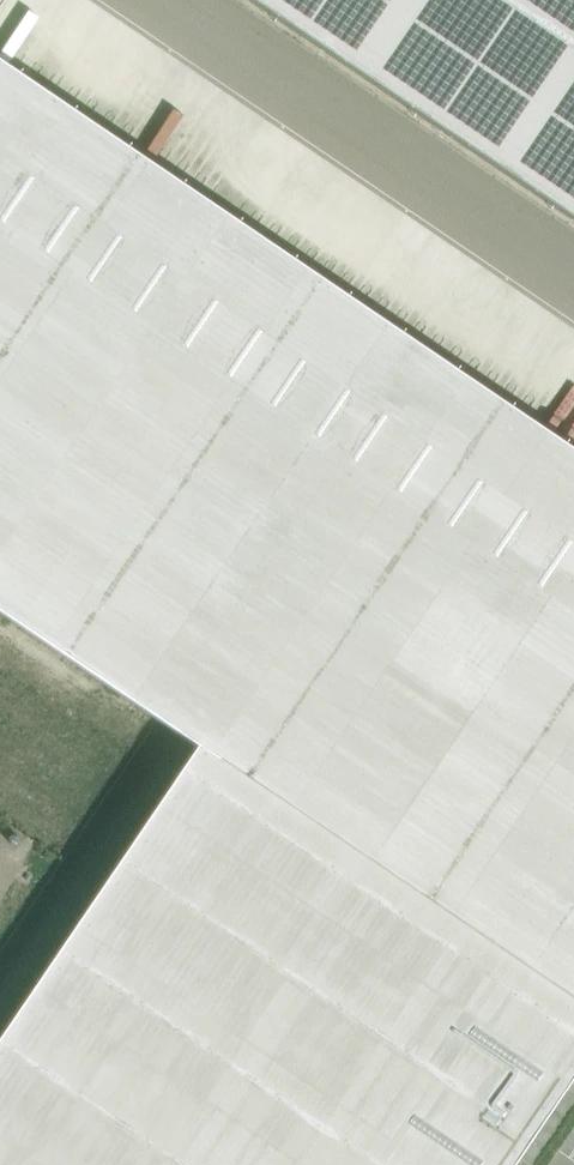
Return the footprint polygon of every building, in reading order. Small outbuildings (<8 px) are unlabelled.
[(573,220),(573,0),(248,0),(573,220)] [(198,747),(472,932),(573,1001),(573,452),(6,67),(0,63),(0,613),(198,747)] [(0,1040),(0,1164),(515,1164),(519,1159),(520,1160),(564,1094),(556,1088),(573,1061),(573,1001),(472,932),(198,747),(0,1040)]
